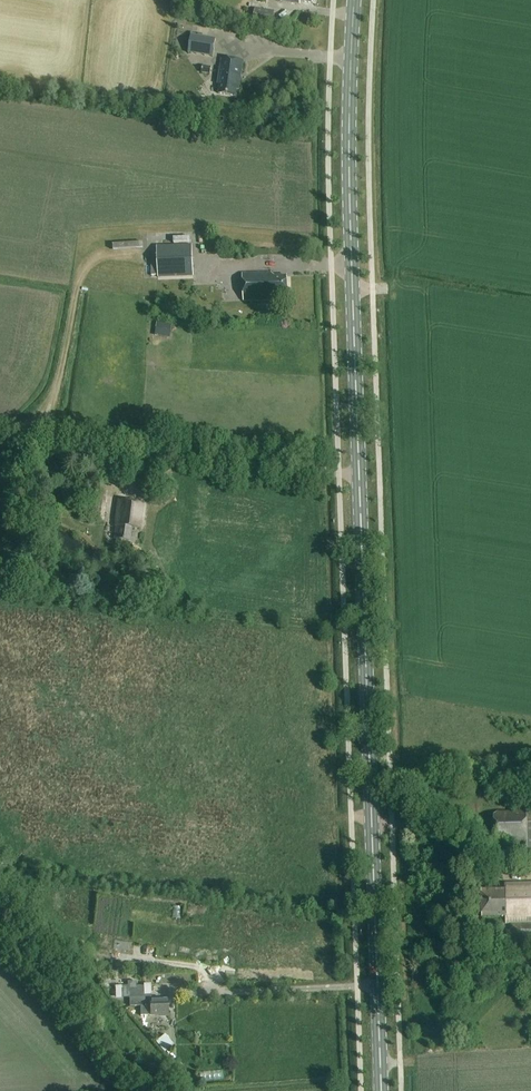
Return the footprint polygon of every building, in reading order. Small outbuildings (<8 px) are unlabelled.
[(275,12),(255,9),(253,23),(273,26),(275,12)] [(191,36),(188,54),(213,57),(216,40),(191,36)] [(243,62),(222,59),(218,85),(220,85),(219,94),(236,97),(237,90),(239,90),(243,62)] [(192,246),(157,247),(158,278),(194,277),(192,246)] [(242,274),(243,302),(274,300),(274,301),(276,301),(276,299),(283,299),(283,294),(288,294),(287,277),(275,277),(272,273),(242,274)] [(106,496),(91,494),(90,506),(85,506),(83,519),(103,522),(106,496)] [(145,504),(118,501),(115,526),(116,527),(114,540),(130,542),(132,529),(141,530),(145,504)] [(494,844),(527,843),(527,848),(530,848),(530,810),(526,811),(526,812),(498,812),(494,817),(494,844)] [(530,859),(530,850),(514,850),(514,859),(530,859)] [(481,891),(482,918),(505,918),(505,925),(511,924),(511,931),(506,932),(506,940),(511,940),(511,942),(530,942),(530,884),(505,884),(505,891),(481,891)] [(127,998),(130,999),(129,987),(136,987),(136,982),(106,983),(106,988),(111,988),(111,993),(114,998),(127,998)] [(136,987),(129,987),(130,999),(130,1007),(140,1006),(141,1016),(150,1016),(168,1015),(168,1017),(168,1000),(150,1000),(150,998),(150,995),(150,994),(144,994),(144,987),(136,987)] [(166,1053),(174,1046),(165,1035),(157,1041),(160,1044),(159,1045),(166,1053)]
